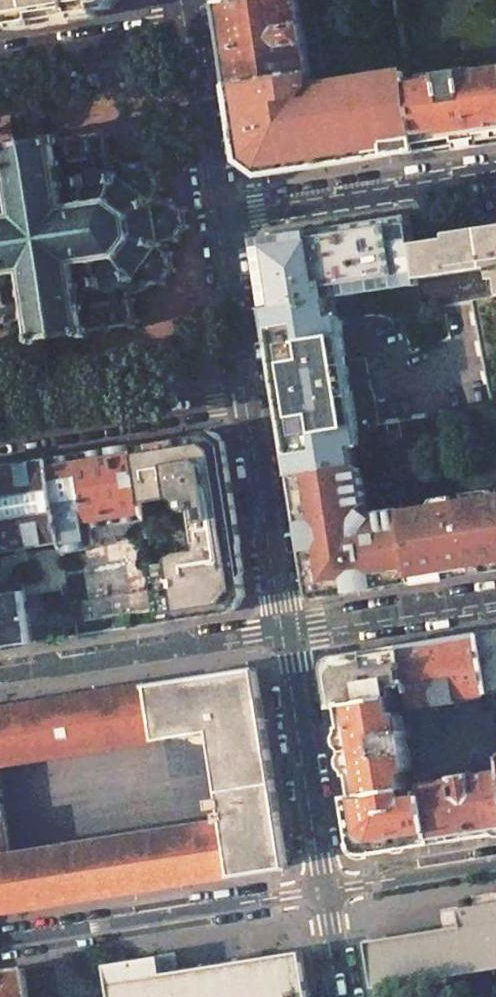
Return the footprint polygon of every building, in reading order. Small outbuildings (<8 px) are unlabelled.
[(105,11),(113,0),(0,0),(0,28),(105,11)] [(230,85),(311,72),(299,0),(235,0),(218,2),(219,4),(230,85)] [(412,84),(422,152),(463,145),(463,146),(480,143),(480,142),(495,140),(495,71),(468,75),(468,71),(437,76),(437,80),(417,83),(417,79),(414,79),(415,84),(412,84)] [(263,176),(422,152),(412,84),(409,73),(313,88),(311,72),(230,85),(242,161),(263,176)] [(8,322),(10,337),(37,332),(37,334),(31,335),(32,341),(38,341),(39,347),(45,345),(44,340),(84,334),(84,339),(91,338),(90,333),(96,332),(95,330),(108,328),(109,333),(114,332),(113,328),(131,325),(132,329),(137,329),(137,324),(141,323),(140,318),(135,319),(133,303),(138,302),(137,296),(132,297),(131,291),(134,291),(140,293),(146,290),(147,289),(150,289),(151,285),(161,284),(164,288),(169,285),(166,280),(172,272),(177,273),(178,268),(174,267),(172,257),(176,254),(173,249),(169,252),(163,248),(169,249),(171,243),(164,241),(175,240),(177,244),(182,241),(179,237),(185,229),(190,230),(191,225),(186,223),(185,213),(189,210),(186,206),(182,208),(174,202),(175,198),(170,196),(168,201),(158,203),(164,200),(160,194),(155,197),(159,191),(165,192),(166,187),(161,186),(159,176),(164,173),(161,169),(157,171),(148,165),(150,160),(144,159),(143,164),(133,166),(131,161),(128,163),(127,162),(120,160),(115,164),(112,165),(111,159),(116,159),(115,153),(110,154),(108,138),(112,137),(112,132),(107,133),(107,128),(101,129),(102,133),(84,136),(83,132),(78,132),(79,137),(66,139),(66,138),(60,138),(59,133),(53,134),(54,139),(14,146),(13,140),(7,141),(8,147),(2,147),(3,155),(0,155),(0,324),(8,322)] [(265,308),(336,297),(357,294),(418,285),(417,279),(416,275),(411,243),(407,215),(256,239),(255,240),(260,274),(265,308)] [(495,298),(495,230),(411,243),(416,275),(417,279),(489,268),(494,298),(495,298)] [(419,293),(422,309),(446,305),(472,302),(494,298),(489,268),(417,279),(418,285),(419,289),(419,290),(419,293)] [(418,285),(357,294),(360,318),(378,317),(385,319),(391,321),(394,324),(400,330),(411,350),(450,338),(446,305),(422,309),(419,293),(419,290),(419,289),(418,285)] [(336,297),(265,308),(267,320),(292,474),(354,465),(352,449),(359,449),(349,384),(358,383),(357,377),(348,378),(340,326),(342,325),(341,320),(339,320),(338,311),(336,297)] [(370,429),(376,461),(495,441),(495,414),(495,410),(370,429)] [(245,595),(222,445),(206,433),(134,445),(143,501),(170,497),(174,499),(175,502),(176,504),(181,507),(187,507),(190,505),(191,503),(198,544),(182,547),(183,556),(153,560),(155,577),(161,609),(163,623),(233,611),(245,595)] [(134,445),(50,459),(63,542),(64,547),(65,552),(70,589),(76,628),(84,627),(83,621),(112,617),(114,630),(133,627),(131,614),(161,609),(155,577),(153,560),(143,501),(134,445)] [(31,547),(63,542),(50,459),(0,467),(0,552),(15,549),(31,547)] [(370,521),(358,511),(366,503),(363,467),(361,467),(354,465),(292,474),(311,598),(413,582),(405,532),(402,514),(401,508),(379,511),(370,521)] [(470,573),(495,569),(495,497),(461,503),(464,522),(465,530),(470,573)] [(405,532),(413,582),(470,573),(465,530),(464,522),(461,503),(402,514),(405,532)] [(15,549),(16,555),(0,557),(0,588),(26,593),(26,596),(70,589),(65,552),(64,547),(32,552),(31,547),(15,549)] [(33,643),(26,596),(26,593),(0,588),(0,648),(33,643)] [(495,693),(495,631),(482,633),(492,694),(495,693)] [(438,707),(461,703),(461,701),(466,700),(466,697),(491,693),(482,633),(482,632),(401,645),(408,685),(410,684),(414,705),(431,703),(432,706),(437,705),(438,707)] [(339,707),(392,700),(391,690),(399,689),(398,686),(405,685),(405,688),(407,687),(407,685),(408,685),(401,645),(338,656),(327,672),(333,708),(339,707)] [(260,687),(258,678),(257,669),(0,709),(0,765),(161,740),(161,741),(164,740),(164,739),(187,736),(194,736),(193,735),(209,732),(210,738),(211,737),(215,761),(214,761),(214,765),(216,764),(219,788),(218,788),(219,791),(220,791),(223,812),(218,813),(219,821),(198,825),(198,823),(195,824),(195,825),(172,829),(172,828),(168,828),(168,829),(145,833),(145,832),(142,832),(142,833),(119,837),(119,836),(115,837),(115,838),(93,841),(92,840),(89,841),(89,842),(66,846),(66,844),(62,845),(62,846),(40,850),(40,849),(36,849),(36,850),(13,854),(0,774),(0,912),(288,867),(260,687)] [(392,700),(339,707),(353,795),(406,787),(404,773),(409,772),(407,758),(411,757),(407,735),(410,735),(409,731),(407,731),(406,725),(402,726),(400,713),(395,714),(392,700)] [(495,834),(495,773),(474,776),(474,774),(470,774),(471,777),(459,778),(459,775),(453,775),(453,779),(423,784),(424,791),(424,795),(426,795),(434,844),(495,834)] [(347,796),(354,841),(370,853),(434,844),(426,795),(424,795),(424,791),(422,792),(422,795),(414,797),(414,795),(407,796),(406,790),(407,790),(406,787),(353,795),(347,796)] [(222,808),(221,800),(209,802),(211,809),(222,808)] [(459,908),(462,925),(366,940),(375,996),(390,996),(388,985),(495,968),(495,902),(459,908)] [(301,951),(237,961),(236,959),(232,959),(233,962),(177,970),(162,973),(160,955),(105,964),(110,996),(308,996),(301,951)] [(175,953),(160,955),(162,973),(177,970),(175,953)] [(0,972),(0,996),(28,996),(24,968),(0,972)]
